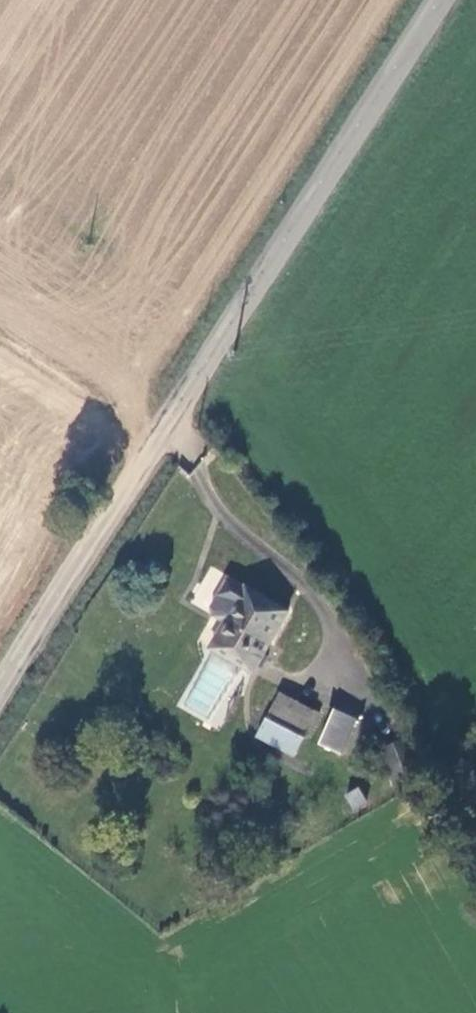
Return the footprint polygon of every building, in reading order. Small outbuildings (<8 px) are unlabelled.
[(207,565),(191,603),(206,610),(223,571),(207,565)] [(210,604),(230,614),(243,589),(223,578),(210,604)] [(214,646),(259,669),(291,610),(245,585),(243,589),(230,614),(214,646)] [(317,715),(280,695),(256,738),(293,759),(317,715)] [(358,723),(337,711),(319,744),(340,755),(358,723)] [(344,794),(353,812),(368,805),(359,786),(344,794)]
